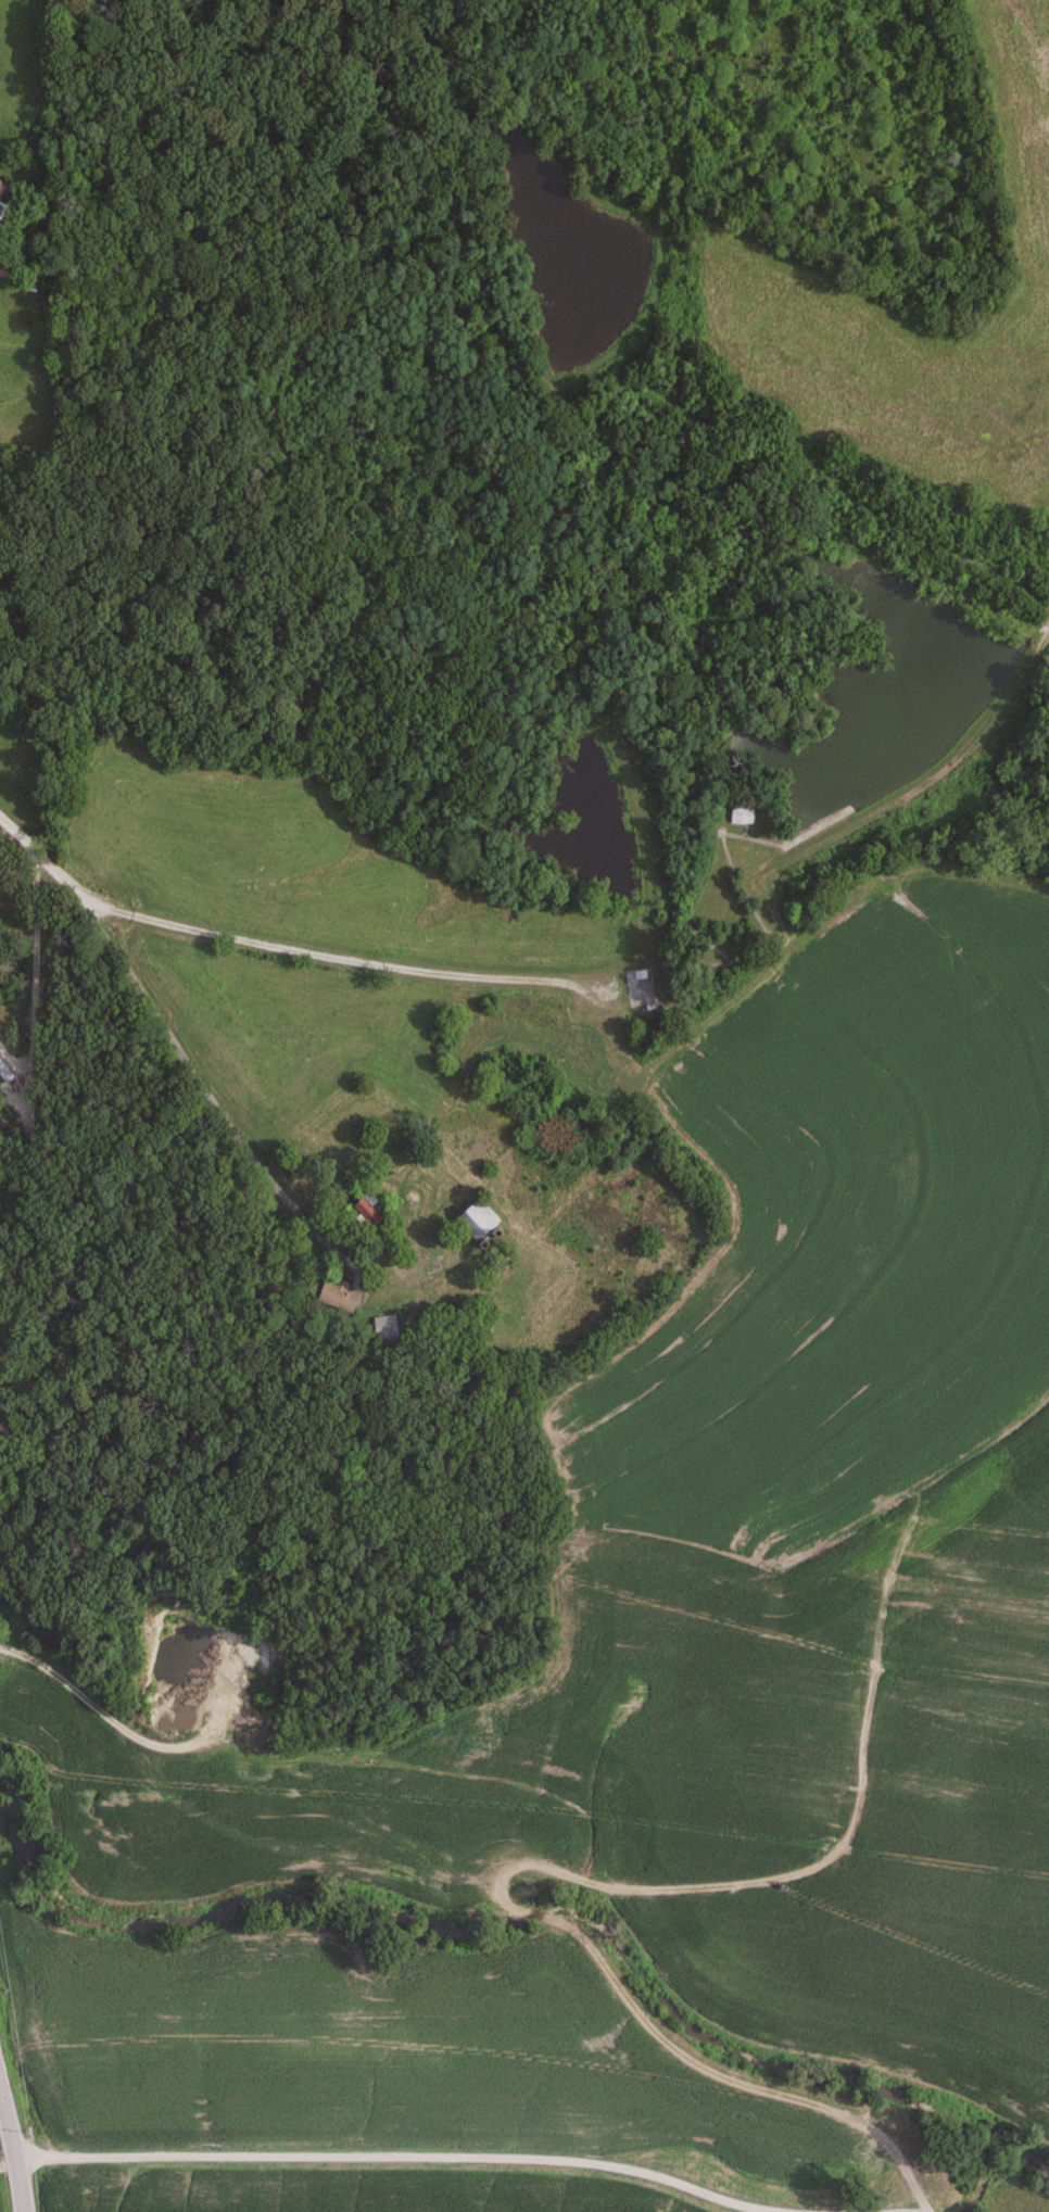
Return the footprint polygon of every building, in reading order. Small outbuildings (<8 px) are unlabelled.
[(7,279),(9,273),(0,270),(0,277),(7,279)] [(755,824),(755,809),(732,809),(732,824),(755,824)] [(344,1204),(359,1226),(373,1217),(358,1195),(344,1204)] [(463,1230),(488,1226),(484,1201),(459,1205),(463,1230)] [(310,1300),(351,1315),(359,1291),(331,1282),(330,1284),(317,1280),(310,1300)] [(393,1326),(372,1327),(373,1349),(394,1347),(393,1326)]
